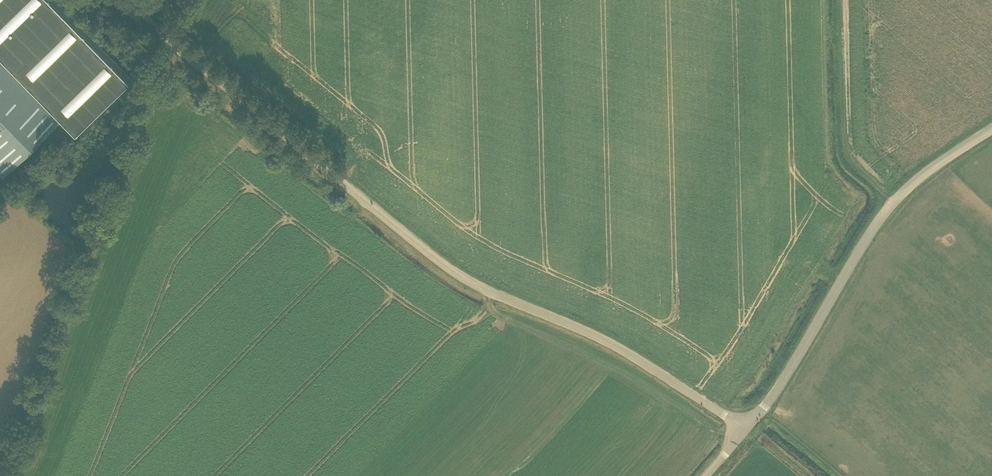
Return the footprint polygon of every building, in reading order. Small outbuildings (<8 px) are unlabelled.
[(59,119),(74,133),(132,77),(57,0),(0,0),(0,58),(59,119)] [(59,119),(0,58),(0,174),(1,175),(59,119)]
